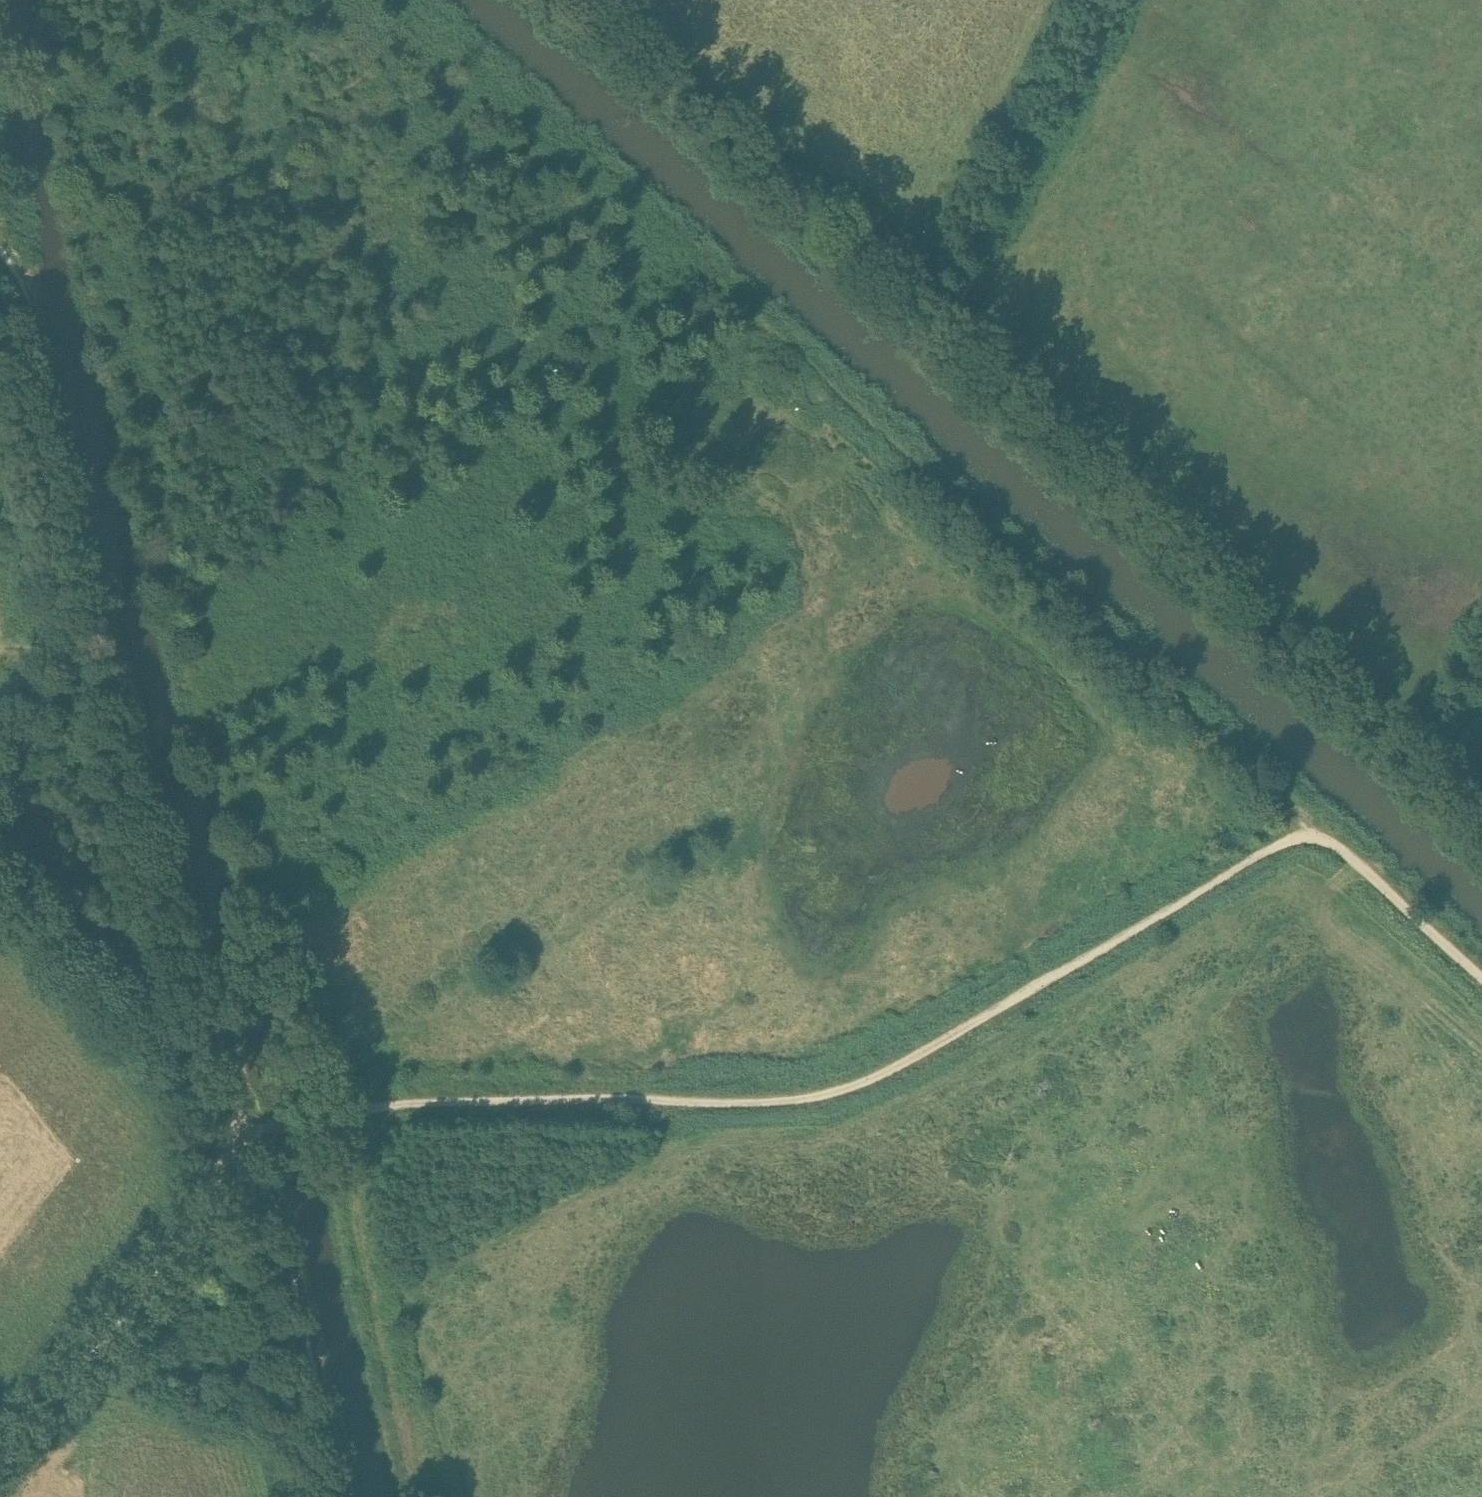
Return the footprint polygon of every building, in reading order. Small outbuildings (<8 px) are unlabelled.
[(222,1003),(219,1004),(225,1025),(229,1024),(236,1015),(233,1005),(222,1003)]
